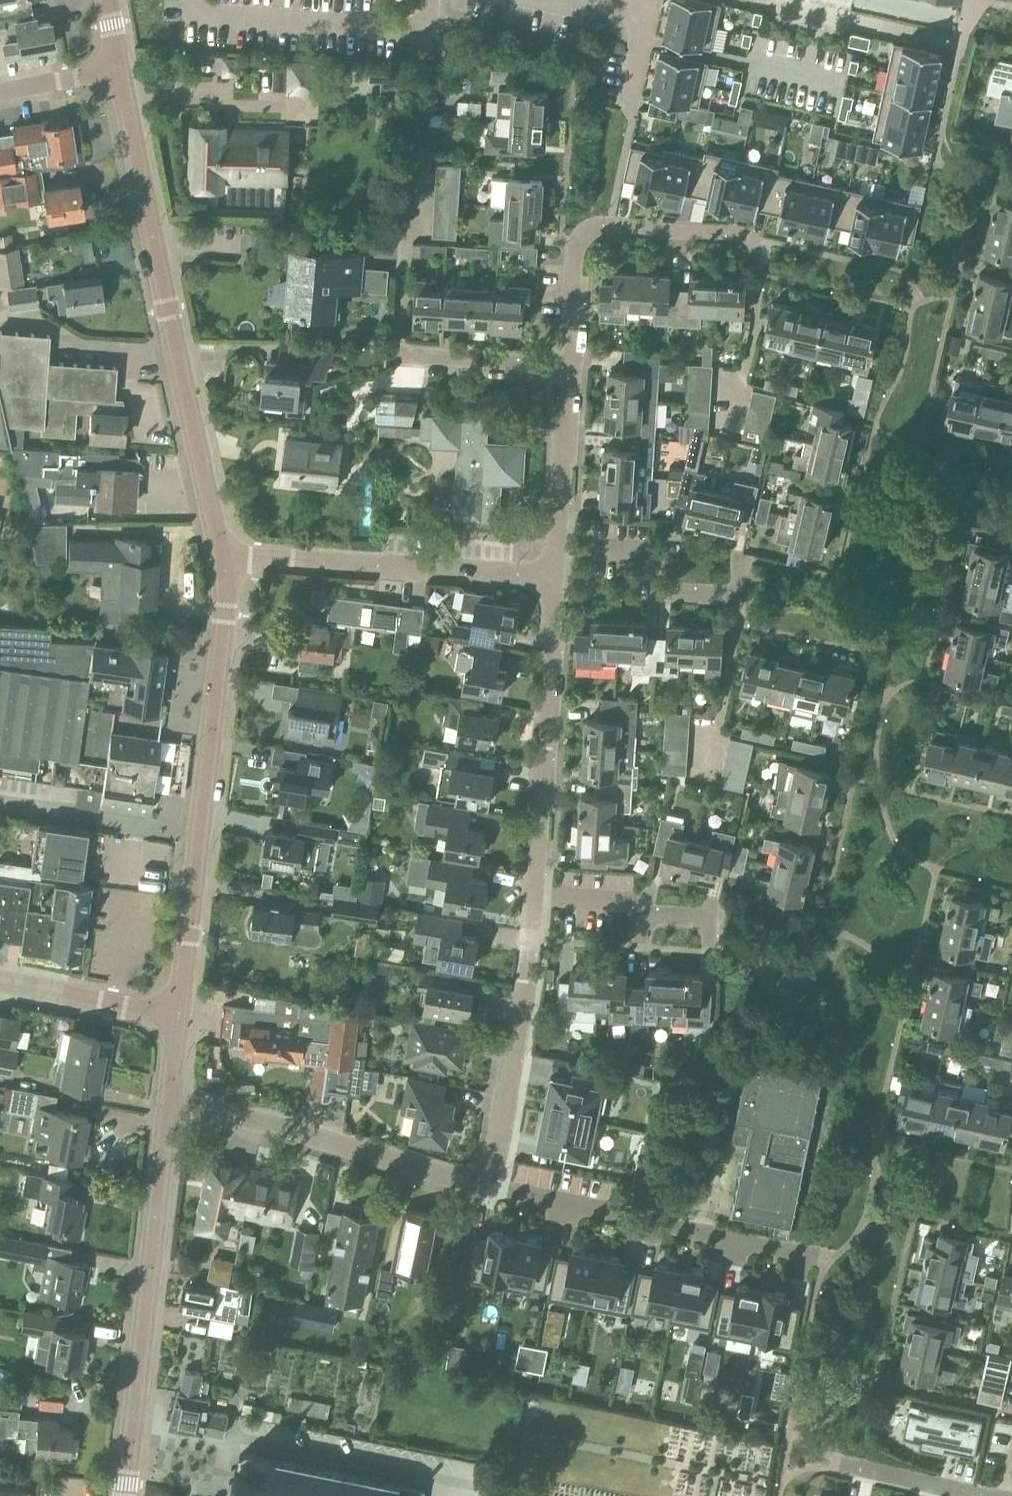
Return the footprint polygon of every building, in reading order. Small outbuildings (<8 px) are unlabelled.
[(2,15),(15,12),(33,8),(32,1),(36,0),(0,0),(0,15),(2,15)] [(705,0),(672,0),(669,15),(717,26),(722,4),(705,0)] [(33,8),(15,12),(20,41),(5,44),(8,58),(24,55),(22,49),(54,43),(49,22),(38,24),(35,17),(33,8)] [(753,22),(760,24),(763,13),(755,11),(753,22)] [(717,26),(669,15),(664,37),(712,48),(717,26)] [(872,36),(851,31),(848,44),(869,48),(872,36)] [(742,44),(750,45),(752,34),(745,32),(742,44)] [(889,67),(937,77),(942,53),(894,42),(889,67)] [(704,84),(709,62),(661,51),(656,73),(704,84)] [(988,90),(1001,93),(996,117),(1011,121),(1011,61),(996,57),(988,90)] [(858,60),(852,59),(849,70),(856,72),(858,60)] [(319,65),(291,64),(290,92),(317,94),(319,65)] [(884,91),(932,101),(937,77),(889,67),(884,91)] [(651,95),(652,95),(680,101),(695,105),(699,106),(704,84),(656,73),(651,95)] [(735,78),(732,90),(739,92),(742,80),(735,78)] [(498,101),(497,115),(546,119),(548,92),(499,89),(498,101)] [(736,104),(739,92),(732,90),(729,102),(736,104)] [(884,91),(879,114),(926,124),(932,101),(884,91)] [(853,95),(844,93),(841,106),(848,107),(851,108),(853,95)] [(649,110),(649,112),(676,118),(677,116),(680,101),(652,95),(649,110)] [(482,101),(471,100),(470,114),(481,114),(482,101)] [(680,101),(677,116),(712,124),(714,114),(716,110),(680,101)] [(751,122),(754,107),(742,104),(738,120),(714,114),(712,124),(711,128),(747,136),(751,122)] [(846,119),(848,107),(841,106),(839,117),(846,119)] [(786,129),(789,115),(754,107),(751,122),(786,129)] [(926,124),(879,114),(873,138),(921,149),(926,124)] [(486,151),(531,154),(532,145),(544,145),(546,119),(497,115),(496,133),(487,132),(486,151)] [(10,168),(11,173),(35,169),(35,171),(41,170),(41,168),(75,163),(69,122),(67,123),(67,117),(14,125),(14,132),(0,134),(0,170),(10,168)] [(823,135),(825,123),(813,121),(810,136),(822,139),(823,135)] [(194,125),(192,185),(226,186),(226,183),(285,184),(288,131),(225,129),(224,125),(194,125)] [(859,142),(839,138),(836,153),(856,158),(859,142)] [(876,162),(879,147),(859,142),(856,158),(876,162)] [(667,153),(631,145),(624,178),(635,181),(635,185),(634,191),(638,192),(637,195),(645,196),(646,194),(659,197),(670,149),(668,148),(667,153)] [(697,194),(706,151),(705,151),(704,156),(670,149),(659,197),(683,202),(685,192),(697,194)] [(706,151),(697,194),(708,197),(707,202),(711,202),(710,205),(718,207),(719,204),(733,207),(743,159),(706,151)] [(768,210),(778,167),(743,159),(733,207),(756,212),(757,208),(768,210)] [(461,166),(437,164),(437,176),(460,178),(461,166)] [(802,229),(813,181),(778,173),(779,167),(778,167),(768,210),(780,213),(778,223),(789,226),(789,227),(793,227),(802,229)] [(16,201),(46,197),(49,218),(66,215),(67,218),(80,216),(80,213),(83,213),(78,182),(39,187),(36,175),(35,171),(35,169),(11,173),(0,175),(0,203),(16,201)] [(460,178),(437,176),(436,188),(459,190),(460,178)] [(492,205),(507,205),(540,208),(542,181),(493,178),(492,205)] [(840,226),(849,188),(813,181),(802,229),(826,234),(829,224),(840,226)] [(459,190),(436,188),(435,201),(459,202),(459,190)] [(875,245),(886,197),(849,188),(840,226),(852,229),(850,239),(853,240),(853,242),(861,244),(861,242),(875,245)] [(913,242),(921,205),(886,197),(875,245),(898,250),(901,240),(913,242)] [(997,198),(991,224),(1011,229),(1011,202),(997,198)] [(434,213),(458,214),(459,202),(435,201),(434,213)] [(490,242),(500,242),(517,244),(517,233),(539,234),(540,208),(507,205),(506,220),(491,218),(490,242)] [(433,225),(457,226),(458,214),(434,213),(433,225)] [(991,224),(985,250),(1011,256),(1011,229),(991,224)] [(456,238),(457,226),(433,225),(433,236),(447,237),(456,238)] [(0,237),(0,249),(13,247),(12,235),(0,237)] [(499,259),(524,260),(526,244),(517,244),(500,242),(499,259)] [(420,253),(444,255),(445,245),(432,244),(420,243),(420,253)] [(23,280),(18,246),(13,247),(0,249),(0,283),(23,280)] [(473,257),(473,247),(458,246),(458,256),(473,257)] [(487,258),(488,248),(473,247),(473,257),(487,258)] [(292,248),(291,267),(298,268),(294,311),(287,311),(287,312),(338,316),(339,301),(331,300),(333,278),(358,280),(360,254),(292,248)] [(602,281),(599,320),(613,320),(625,321),(626,306),(640,307),(642,273),(616,271),(615,282),(602,281)] [(668,288),(669,275),(642,273),(640,307),(655,308),(654,323),(677,324),(679,296),(667,296),(668,288)] [(980,273),(974,300),(1006,307),(1009,293),(1011,293),(1011,281),(980,273)] [(8,289),(11,309),(38,305),(36,286),(47,284),(49,295),(61,293),(63,309),(103,304),(99,276),(8,289)] [(690,290),(690,297),(679,296),(677,324),(701,326),(702,311),(716,312),(718,278),(692,277),(690,290)] [(418,278),(415,321),(442,323),(442,320),(444,289),(443,289),(436,288),(437,281),(435,279),(431,279),(418,278)] [(718,278),(716,312),(730,313),(729,328),(750,329),(750,319),(743,318),(745,280),(718,278)] [(444,284),(443,289),(444,289),(442,320),(469,321),(471,286),(445,284),(444,284)] [(493,322),(493,327),(494,327),(496,327),(496,329),(509,330),(509,327),(521,328),(524,285),(511,284),(511,293),(497,292),(496,292),(494,322),(493,322)] [(498,288),(497,288),(471,286),(469,321),(493,322),(494,322),(496,292),(497,292),(498,288)] [(1011,335),(1011,308),(1006,307),(974,300),(968,325),(1011,335)] [(798,313),(799,313),(799,309),(773,303),(763,345),(775,347),(777,339),(791,342),(798,313)] [(791,342),(789,346),(815,352),(823,319),(799,313),(798,313),(791,342)] [(849,325),(848,325),(823,319),(815,352),(841,358),(842,353),(849,325)] [(849,325),(842,353),(856,356),(853,366),(865,369),(869,354),(879,357),(884,332),(874,329),(875,326),(849,320),(848,325),(849,325)] [(73,435),(75,410),(90,411),(91,410),(124,412),(120,402),(113,401),(116,366),(47,360),(49,334),(0,330),(0,396),(6,423),(11,444),(20,445),(22,424),(42,425),(41,433),(73,435)] [(289,412),(304,414),(307,390),(299,389),(301,373),(312,374),(313,370),(327,372),(328,357),(332,358),(333,345),(283,340),(281,360),(268,359),(264,400),(290,403),(289,412)] [(975,343),(973,351),(989,355),(991,347),(975,343)] [(991,347),(989,355),(1005,358),(1007,350),(991,347)] [(661,352),(632,350),(631,361),(660,363),(660,361),(661,352)] [(658,386),(660,363),(631,361),(630,372),(623,372),(610,371),(608,398),(657,401),(658,386)] [(713,364),(689,363),(688,375),(712,377),(713,364)] [(712,377),(688,375),(688,387),(711,388),(712,377)] [(780,389),(782,381),(766,378),(764,386),(780,389)] [(980,396),(973,424),(998,430),(1005,397),(1006,398),(1008,388),(1006,385),(987,380),(983,382),(983,384),(980,396)] [(796,393),(797,385),(782,381),(780,389),(785,391),(796,393)] [(956,381),(946,422),(972,428),(973,424),(980,396),(964,392),(966,383),(956,381)] [(687,399),(711,401),(711,388),(688,387),(687,399)] [(776,393),(753,388),(750,400),(773,405),(776,393)] [(816,389),(814,398),(830,401),(832,393),(816,389)] [(849,396),(846,411),(865,415),(869,396),(853,392),(852,397),(849,396)] [(846,405),(848,396),(832,393),(830,401),(846,405)] [(419,396),(377,394),(376,424),(412,425),(419,396)] [(3,445),(11,445),(11,444),(6,423),(0,396),(0,445),(3,445)] [(1011,433),(1011,399),(1006,398),(1005,397),(998,430),(1011,433)] [(620,425),(627,425),(627,436),(626,437),(655,438),(657,415),(657,401),(608,398),(607,424),(620,425)] [(686,411),(710,412),(711,401),(687,399),(686,411)] [(747,412),(770,417),(773,405),(750,400),(747,412)] [(844,410),(815,403),(810,423),(813,427),(818,428),(814,442),(847,450),(853,424),(841,422),(844,410)] [(124,412),(91,410),(90,411),(89,436),(123,438),(125,413),(124,413),(124,412)] [(686,423),(694,424),(709,425),(710,412),(686,411),(686,423)] [(745,423),(767,428),(770,417),(747,412),(745,423)] [(487,441),(488,418),(437,415),(423,414),(422,436),(432,436),(431,445),(460,447),(458,487),(454,487),(452,517),(494,520),(495,513),(497,481),(523,483),(526,443),(487,441)] [(742,435),(765,440),(767,428),(745,423),(742,435)] [(380,434),(412,436),(413,427),(380,425),(379,434),(380,434)] [(694,425),(692,435),(708,439),(709,426),(694,425)] [(620,436),(619,447),(605,447),(604,473),(652,477),(653,477),(655,438),(626,437),(627,436),(620,436)] [(286,437),(282,481),(338,486),(342,442),(286,437)] [(796,453),(793,464),(830,473),(829,477),(844,481),(848,465),(844,464),(847,450),(814,442),(802,440),(800,454),(796,453)] [(55,497),(134,503),(136,468),(142,463),(142,462),(137,456),(118,454),(118,452),(86,449),(85,451),(20,447),(20,445),(11,444),(11,445),(12,446),(17,470),(29,521),(44,521),(36,482),(56,483),(55,497)] [(801,470),(783,466),(781,473),(800,477),(801,470)] [(710,525),(718,492),(703,489),(707,474),(684,469),(678,496),(689,499),(685,519),(710,525)] [(651,515),(652,491),(651,491),(652,477),(604,473),(602,500),(615,501),(623,501),(622,513),(651,515)] [(718,492),(710,525),(736,531),(741,510),(752,513),(758,485),(735,480),(732,495),(718,492)] [(839,502),(835,501),(836,499),(788,488),(785,500),(791,501),(788,515),(830,525),(834,526),(839,502)] [(772,498),(761,496),(758,508),(769,511),(772,498)] [(755,520),(766,523),(769,511),(758,508),(755,520)] [(779,513),(769,511),(767,521),(778,523),(779,513)] [(779,528),(776,539),(824,550),(830,525),(788,515),(782,514),(779,528)] [(37,557),(65,556),(65,521),(44,521),(29,521),(37,557)] [(156,576),(153,576),(154,566),(154,562),(144,561),(145,540),(115,538),(115,541),(92,540),(70,538),(68,565),(104,568),(101,616),(141,619),(143,599),(151,599),(152,598),(155,598),(156,576)] [(988,550),(989,545),(970,540),(966,557),(971,558),(970,561),(971,561),(969,573),(1011,583),(1011,555),(988,550)] [(1002,607),(999,619),(1011,622),(1011,583),(969,573),(966,586),(961,585),(958,601),(975,605),(978,602),(1002,607)] [(465,590),(462,610),(478,613),(475,629),(457,626),(455,639),(473,642),(479,644),(485,645),(486,645),(488,631),(514,636),(519,608),(494,603),(495,595),(465,590)] [(329,621),(329,626),(349,629),(349,625),(369,628),(369,626),(397,630),(394,649),(407,650),(409,631),(412,605),(401,604),(400,609),(373,605),(374,600),(336,595),(334,608),(329,607),(328,621),(329,621)] [(425,607),(412,605),(409,631),(422,633),(425,607)] [(974,620),(954,616),(950,633),(954,634),(951,648),(984,655),(987,641),(1006,645),(1009,628),(989,624),(988,628),(973,625),(974,620)] [(118,630),(119,620),(99,618),(99,629),(118,630)] [(593,618),(592,631),(576,630),(574,661),(617,664),(618,654),(620,620),(593,618)] [(618,654),(632,655),(631,670),(655,672),(657,644),(644,643),(646,622),(620,620),(618,654)] [(43,779),(43,777),(32,776),(35,751),(106,761),(109,740),(110,731),(114,708),(159,714),(169,649),(98,638),(97,641),(54,638),(55,626),(0,623),(0,772),(43,779)] [(299,653),(301,654),(300,667),(317,669),(319,655),(332,657),(334,640),(347,642),(349,629),(329,626),(329,627),(303,623),(299,653)] [(657,644),(655,672),(678,673),(679,657),(694,658),(696,625),(669,624),(668,645),(657,644)] [(696,625),(694,658),(708,659),(707,675),(719,676),(722,627),(696,625)] [(467,671),(465,687),(503,694),(506,678),(498,676),(504,648),(486,645),(485,645),(479,644),(473,642),(471,650),(466,650),(464,651),(460,668),(462,671),(467,671)] [(984,655),(951,648),(946,673),(997,685),(999,673),(981,668),(984,655)] [(749,651),(740,692),(753,695),(755,686),(768,690),(775,661),(776,657),(749,651)] [(794,699),(801,667),(775,661),(768,690),(769,690),(768,693),(794,699)] [(818,705),(819,701),(826,672),(825,672),(801,667),(794,699),(818,705)] [(835,705),(833,713),(843,716),(853,674),(826,668),(825,672),(826,672),(819,701),(835,705)] [(289,706),(285,734),(300,737),(308,738),(312,738),(334,742),(339,716),(340,716),(343,693),(300,686),(297,701),(302,701),(301,708),(289,706)] [(968,704),(969,696),(954,692),(952,700),(968,704)] [(445,722),(462,725),(459,737),(495,744),(499,716),(483,714),(473,712),(476,699),(450,694),(448,707),(445,722)] [(969,696),(968,704),(983,707),(986,699),(969,696)] [(636,710),(637,700),(615,698),(609,698),(608,709),(636,712),(636,710)] [(702,702),(701,712),(715,713),(716,703),(702,702)] [(1002,712),(1011,714),(1011,705),(1004,703),(1002,712)] [(600,720),(586,719),(585,745),(619,748),(620,734),(635,735),(636,712),(608,709),(608,721),(600,720)] [(689,714),(667,712),(667,724),(689,726),(689,714)] [(666,736),(688,737),(689,726),(667,724),(666,736)] [(950,773),(951,774),(958,744),(959,741),(961,733),(933,726),(923,772),(949,778),(950,773)] [(758,738),(760,730),(744,727),(742,735),(758,738)] [(760,730),(758,738),(774,742),(776,734),(760,730)] [(79,785),(76,805),(99,808),(100,804),(150,811),(153,790),(157,760),(158,760),(161,739),(159,738),(159,742),(135,739),(136,735),(135,735),(134,738),(115,736),(109,740),(106,761),(102,788),(79,785)] [(665,748),(687,749),(688,737),(666,736),(665,748)] [(753,743),(731,738),(730,738),(727,748),(751,754),(753,743)] [(808,750),(810,742),(794,738),(792,746),(808,750)] [(959,741),(958,744),(951,774),(976,780),(984,747),(959,741)] [(824,753),(826,745),(810,742),(808,750),(824,753)] [(597,773),(605,774),(604,785),(632,787),(633,764),(618,763),(619,748),(585,745),(583,772),(597,773)] [(426,746),(423,763),(441,766),(436,795),(460,799),(490,806),(494,777),(484,774),(484,776),(478,775),(482,756),(452,750),(426,746)] [(1008,756),(1009,752),(984,747),(976,780),(1000,785),(1001,786),(1008,756)] [(664,760),(686,761),(687,749),(665,748),(664,760)] [(724,760),(748,766),(751,754),(727,748),(724,760)] [(1008,756),(1001,786),(1000,785),(999,789),(1011,792),(1011,757),(1008,756)] [(279,765),(277,779),(281,780),(279,796),(305,800),(308,785),(329,789),(334,763),(306,758),(300,757),(298,766),(298,768),(279,765)] [(376,779),(379,763),(355,759),(354,767),(376,779)] [(671,772),(685,773),(686,761),(664,760),(664,772),(671,772)] [(721,772),(745,777),(748,766),(724,760),(721,772)] [(782,762),(777,787),(825,799),(830,773),(782,762)] [(719,783),(743,789),(745,779),(745,777),(721,772),(719,783)] [(596,796),(582,795),(580,822),(614,824),(615,810),(630,811),(632,787),(604,785),(603,797),(596,796)] [(777,787),(777,788),(779,788),(775,802),(774,802),(771,814),(818,825),(825,799),(777,787)] [(370,816),(374,792),(370,792),(360,810),(370,816)] [(375,795),(373,807),(385,809),(387,797),(375,795)] [(420,801),(415,826),(420,832),(427,833),(428,831),(450,835),(447,851),(481,858),(486,829),(470,826),(460,824),(462,808),(433,803),(420,801)] [(684,821),(661,816),(655,844),(667,847),(662,867),(688,873),(695,839),(681,836),(684,821)] [(268,830),(263,860),(304,866),(313,868),(318,840),(333,842),(333,840),(364,845),(367,831),(330,825),(299,820),(296,835),(268,830)] [(38,821),(32,866),(20,865),(20,862),(0,860),(0,878),(32,882),(33,878),(39,879),(41,869),(80,875),(87,829),(38,821)] [(578,849),(591,849),(590,861),(599,861),(627,863),(629,840),(613,839),(614,824),(580,822),(578,849)] [(695,839),(688,873),(714,879),(716,868),(727,871),(736,833),(713,827),(709,843),(695,839)] [(775,866),(807,873),(813,848),(765,837),(762,849),(778,852),(775,866)] [(747,846),(738,844),(736,857),(747,859),(750,847),(747,846)] [(411,855),(406,882),(430,886),(430,883),(449,887),(447,905),(483,912),(489,882),(473,879),(459,876),(462,864),(435,859),(411,855)] [(733,870),(741,872),(744,873),(747,859),(736,857),(733,870)] [(756,876),(754,888),(802,899),(807,873),(775,866),(771,880),(756,876)] [(359,898),(383,902),(386,880),(362,876),(359,898)] [(80,956),(85,926),(86,915),(91,884),(54,879),(54,881),(39,879),(33,878),(32,882),(0,878),(0,908),(0,910),(0,936),(22,940),(21,947),(80,956)] [(999,906),(965,899),(965,894),(947,890),(943,906),(949,907),(946,921),(978,929),(981,915),(997,918),(999,906)] [(333,913),(376,920),(379,903),(335,896),(333,913)] [(320,910),(257,902),(254,919),(252,921),(251,927),(253,929),(252,932),(273,934),(276,938),(285,939),(288,936),(292,937),(295,941),(316,944),(320,941),(321,932),(318,928),(320,910)] [(463,935),(465,918),(422,910),(417,940),(434,944),(432,957),(435,960),(441,961),(441,962),(474,968),(479,938),(472,937),(463,935)] [(940,947),(988,958),(995,933),(978,929),(946,921),(940,947)] [(983,981),(949,973),(949,969),(930,965),(927,981),(933,982),(929,997),(961,1004),(965,989),(980,993),(983,981)] [(580,1017),(581,1002),(597,1003),(600,969),(572,968),(570,989),(559,988),(557,1015),(580,1017)] [(436,1023),(437,1014),(470,1021),(475,991),(437,984),(439,972),(423,969),(421,986),(430,988),(426,1012),(414,1019),(436,1023)] [(611,1019),(634,1021),(636,993),(636,982),(624,981),(625,971),(600,969),(597,1003),(597,1014),(611,1015),(611,1019)] [(656,1022),(672,1023),(675,975),(647,973),(647,982),(636,982),(636,993),(634,1021),(633,1035),(649,1036),(650,1022),(656,1022)] [(699,997),(700,976),(675,975),(672,1023),(709,1026),(711,998),(699,997)] [(924,1022),(972,1032),(974,1021),(958,1017),(961,1004),(929,997),(924,1022)] [(228,1005),(223,1038),(248,1041),(245,1057),(328,1067),(328,1062),(336,1008),(302,1004),(300,1016),(266,1012),(267,1010),(228,1005)] [(325,1089),(326,1089),(325,1097),(329,1098),(333,1095),(333,1090),(349,1092),(354,1053),(356,1038),(359,1011),(336,1008),(328,1062),(328,1067),(325,1089)] [(14,1048),(14,1047),(20,1019),(12,1018),(0,1015),(0,1045),(14,1048)] [(468,1031),(416,1021),(412,1044),(421,1046),(418,1063),(435,1067),(436,1059),(462,1064),(468,1031)] [(62,1029),(57,1056),(60,1057),(66,1058),(107,1066),(112,1041),(83,1036),(83,1032),(70,1030),(70,1031),(62,1029)] [(1003,1040),(1011,1042),(1011,1030),(1006,1029),(1003,1040)] [(356,1038),(354,1053),(366,1054),(368,1039),(356,1038)] [(1011,1054),(1011,1042),(1003,1040),(1001,1052),(1011,1054)] [(945,1052),(946,1045),(930,1041),(928,1048),(945,1052)] [(16,1052),(17,1047),(14,1047),(14,1048),(0,1045),(0,1071),(12,1073),(16,1052)] [(960,1056),(962,1048),(946,1045),(945,1052),(960,1056)] [(981,1052),(979,1060),(994,1064),(996,1056),(981,1052)] [(354,1053),(349,1092),(361,1093),(364,1065),(366,1054),(354,1053)] [(731,1055),(722,1099),(750,1105),(759,1061),(731,1055)] [(994,1064),(1011,1068),(1011,1062),(1011,1059),(996,1056),(994,1064)] [(60,1057),(55,1081),(102,1090),(107,1066),(66,1058),(60,1057)] [(621,1061),(620,1069),(630,1070),(631,1063),(621,1061)] [(759,1061),(750,1105),(778,1111),(787,1066),(759,1061)] [(787,1066),(778,1111),(805,1116),(814,1072),(787,1066)] [(546,1111),(599,1122),(602,1110),(604,1110),(608,1090),(606,1090),(608,1078),(573,1071),(571,1082),(569,1081),(569,1080),(551,1076),(545,1107),(547,1107),(546,1111)] [(814,1072),(805,1116),(833,1122),(842,1078),(814,1072)] [(903,1077),(900,1093),(906,1095),(902,1112),(899,1112),(896,1126),(907,1128),(909,1123),(927,1127),(928,1123),(927,1123),(935,1093),(920,1089),(922,1081),(903,1077)] [(447,1141),(455,1100),(447,1099),(449,1086),(411,1078),(406,1106),(419,1109),(414,1135),(447,1141)] [(8,1109),(36,1115),(40,1091),(12,1086),(8,1109)] [(936,1089),(935,1093),(927,1123),(928,1123),(953,1128),(961,1095),(936,1089)] [(32,1134),(37,1134),(34,1146),(80,1155),(88,1116),(42,1107),(45,1092),(40,1091),(36,1115),(32,1134)] [(985,1104),(986,1101),(961,1095),(953,1128),(978,1134),(985,1104)] [(1011,1105),(1011,1102),(1002,1100),(1000,1108),(985,1104),(978,1134),(977,1137),(1003,1143),(1011,1105)] [(599,1122),(546,1111),(545,1120),(542,1119),(537,1144),(560,1149),(560,1148),(561,1148),(567,1150),(567,1149),(566,1158),(593,1163),(596,1148),(594,1148),(599,1122)] [(649,1116),(646,1131),(660,1134),(663,1119),(649,1116)] [(739,1121),(737,1131),(745,1132),(747,1122),(739,1121)] [(747,1122),(745,1132),(752,1134),(755,1124),(747,1122)] [(794,1132),(792,1142),(800,1143),(802,1133),(794,1132)] [(802,1133),(800,1143),(807,1145),(809,1135),(802,1133)] [(839,1154),(829,1153),(828,1161),(837,1163),(839,1154)] [(741,1155),(732,1198),(746,1200),(743,1215),(770,1221),(779,1178),(754,1173),(757,1158),(741,1155)] [(650,1184),(655,1159),(638,1156),(633,1180),(650,1184)] [(211,1161),(196,1225),(226,1232),(230,1211),(239,1213),(244,1188),(250,1189),(254,1169),(211,1161)] [(779,1178),(770,1221),(798,1226),(801,1212),(814,1215),(823,1172),(807,1168),(804,1183),(779,1178)] [(289,1223),(299,1178),(254,1169),(250,1189),(244,1188),(239,1213),(246,1214),(289,1223)] [(74,1192),(76,1180),(43,1174),(39,1196),(47,1197),(42,1222),(54,1225),(53,1231),(81,1236),(85,1214),(80,1214),(83,1198),(73,1197),(73,1194),(76,1194),(76,1193),(74,1192)] [(431,1273),(442,1215),(434,1214),(408,1209),(397,1266),(423,1271),(431,1273)] [(341,1235),(331,1294),(339,1295),(365,1300),(381,1218),(345,1211),(341,1235)] [(301,1228),(296,1232),(294,1253),(297,1259),(308,1260),(314,1256),(316,1234),(312,1229),(301,1228)] [(475,1240),(467,1278),(505,1286),(516,1236),(491,1231),(489,1241),(475,1238),(475,1240)] [(14,1256),(43,1262),(47,1245),(18,1240),(0,1236),(0,1253),(14,1256)] [(516,1236),(505,1286),(530,1291),(531,1286),(545,1289),(552,1254),(538,1251),(540,1241),(516,1236)] [(920,1254),(926,1255),(923,1270),(966,1279),(969,1264),(974,1265),(977,1253),(943,1246),(943,1242),(924,1238),(920,1254)] [(557,1257),(550,1297),(588,1304),(598,1254),(573,1250),(571,1260),(557,1257)] [(598,1254),(588,1304),(627,1311),(634,1272),(620,1269),(622,1259),(598,1254)] [(90,1264),(57,1258),(49,1297),(79,1304),(84,1278),(87,1278),(90,1264)] [(641,1272),(633,1312),(671,1319),(681,1269),(657,1264),(655,1274),(641,1272)] [(303,1266),(301,1276),(313,1278),(315,1268),(303,1266)] [(396,1271),(384,1268),(379,1293),(391,1296),(396,1271)] [(681,1269),(671,1319),(710,1327),(718,1287),(704,1284),(706,1273),(681,1269)] [(965,1304),(968,1293),(964,1292),(966,1279),(923,1270),(918,1294),(965,1304)] [(1004,1274),(993,1319),(1006,1322),(1008,1312),(1011,1313),(1011,1276),(1004,1274)] [(183,1306),(212,1312),(211,1316),(235,1321),(242,1289),(217,1284),(216,1289),(187,1284),(183,1306)] [(723,1292),(715,1332),(753,1340),(764,1289),(739,1284),(739,1285),(737,1295),(723,1292)] [(764,1289),(753,1340),(772,1343),(792,1347),(798,1318),(799,1313),(800,1307),(792,1306),(786,1305),(788,1296),(788,1294),(764,1289)] [(333,1329),(337,1307),(339,1295),(331,1294),(328,1293),(326,1305),(296,1299),(291,1321),(333,1329)] [(21,1330),(43,1333),(38,1361),(79,1368),(85,1331),(48,1325),(50,1315),(25,1310),(21,1330)] [(907,1312),(904,1328),(910,1329),(907,1343),(940,1351),(943,1336),(958,1340),(961,1324),(907,1312)] [(457,1333),(452,1359),(463,1361),(468,1336),(457,1333)] [(989,1337),(987,1347),(999,1349),(1001,1344),(996,1342),(996,1339),(989,1337)] [(949,1380),(952,1368),(937,1365),(940,1351),(907,1343),(906,1343),(901,1369),(949,1380)] [(532,1370),(544,1372),(548,1348),(537,1346),(534,1358),(532,1370)] [(708,1348),(703,1370),(716,1373),(721,1350),(708,1348)] [(989,1351),(986,1363),(1010,1369),(1011,1360),(1011,1357),(989,1351)] [(519,1355),(516,1366),(532,1370),(534,1358),(519,1355)] [(577,1360),(573,1380),(585,1383),(589,1363),(577,1360)] [(1010,1369),(986,1363),(984,1375),(1007,1380),(1010,1369)] [(617,1390),(629,1392),(633,1368),(622,1366),(617,1390)] [(227,1415),(208,1411),(211,1398),(207,1397),(211,1381),(201,1379),(202,1374),(185,1370),(181,1392),(178,1391),(176,1403),(176,1406),(174,1406),(171,1419),(175,1425),(189,1429),(190,1427),(203,1430),(204,1429),(224,1433),(227,1415)] [(1007,1380),(984,1375),(981,1387),(1004,1392),(1007,1380)] [(698,1401),(702,1381),(690,1379),(686,1399),(698,1401)] [(982,1400),(1001,1404),(1004,1392),(981,1387),(978,1399),(982,1400)] [(742,1396),(738,1415),(750,1417),(753,1400),(755,1394),(743,1391),(742,1396)] [(22,1395),(0,1392),(0,1405),(19,1407),(21,1408),(22,1395)] [(289,1396),(286,1409),(328,1417),(330,1403),(289,1396)] [(909,1412),(903,1437),(921,1441),(919,1448),(945,1454),(946,1449),(976,1455),(984,1419),(928,1407),(926,1416),(909,1412)] [(18,1427),(26,1428),(25,1436),(24,1450),(69,1456),(70,1442),(71,1428),(57,1426),(57,1420),(20,1417),(18,1427)] [(372,1478),(276,1459),(277,1457),(248,1451),(243,1454),(240,1467),(238,1466),(235,1483),(241,1485),(240,1490),(244,1491),(243,1495),(422,1495),(423,1491),(381,1482),(382,1476),(373,1474),(372,1478)] [(25,1487),(0,1485),(0,1495),(24,1495),(25,1487)]
